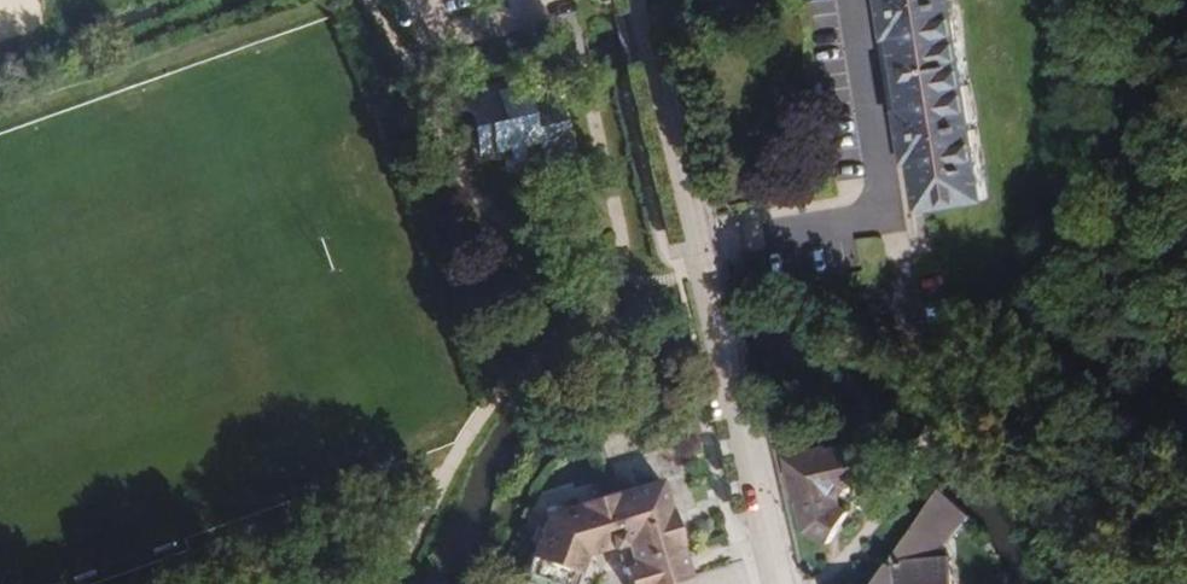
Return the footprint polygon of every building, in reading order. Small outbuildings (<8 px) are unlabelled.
[(892,37),(897,36),(899,48),(907,99),(909,111),(904,111),(912,159),(917,159),(925,208),(989,199),(957,0),(886,0),(892,37)] [(528,86),(467,98),(479,158),(511,151),(514,167),(530,163),(527,148),(540,146),(543,159),(572,154),(560,95),(531,101),(528,86)] [(828,448),(787,457),(797,500),(801,499),(808,529),(831,544),(851,511),(842,506),(840,498),(847,486),(877,479),(868,441),(829,451),(828,448)] [(660,479),(545,512),(523,570),(528,572),(524,580),(536,583),(572,583),(585,555),(617,546),(628,583),(691,583),(660,479)] [(971,516),(939,487),(899,546),(890,561),(875,583),(956,583),(951,540),(971,516)]
